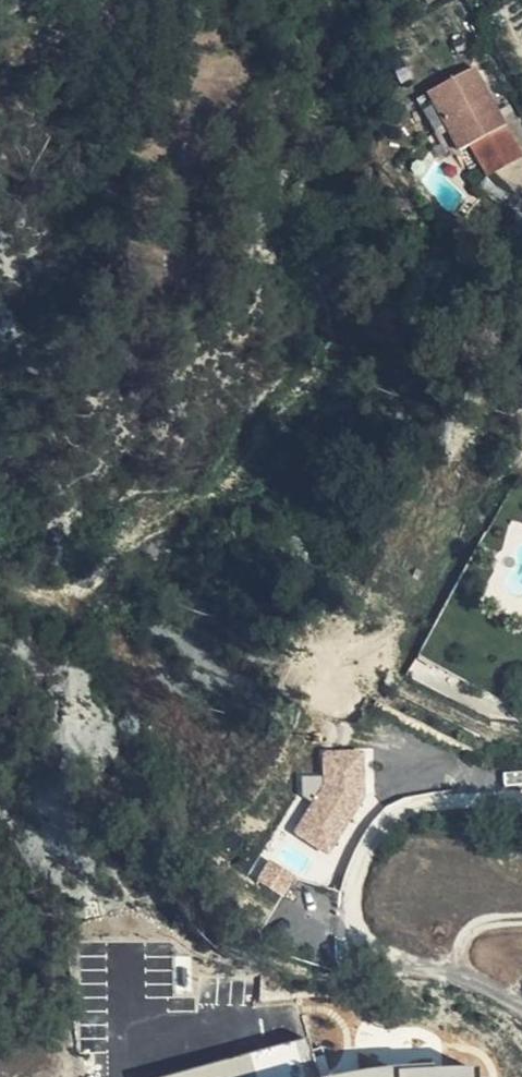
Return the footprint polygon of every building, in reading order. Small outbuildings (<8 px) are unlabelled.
[(475,73),(420,103),(450,157),(468,148),(482,174),(519,154),(475,73)] [(289,832),(324,852),(374,767),(339,747),(289,832)] [(481,1064),(393,1064),(317,1076),(306,1038),(163,1076),(481,1076),(481,1064)]
